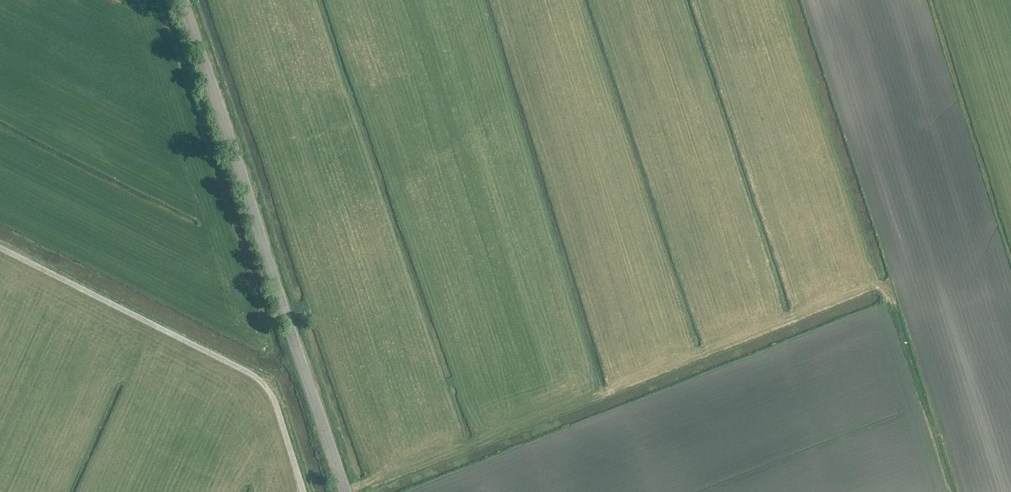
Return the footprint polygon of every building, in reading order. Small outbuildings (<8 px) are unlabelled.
[(602,350),(596,351),(602,378),(608,376),(602,350)]
